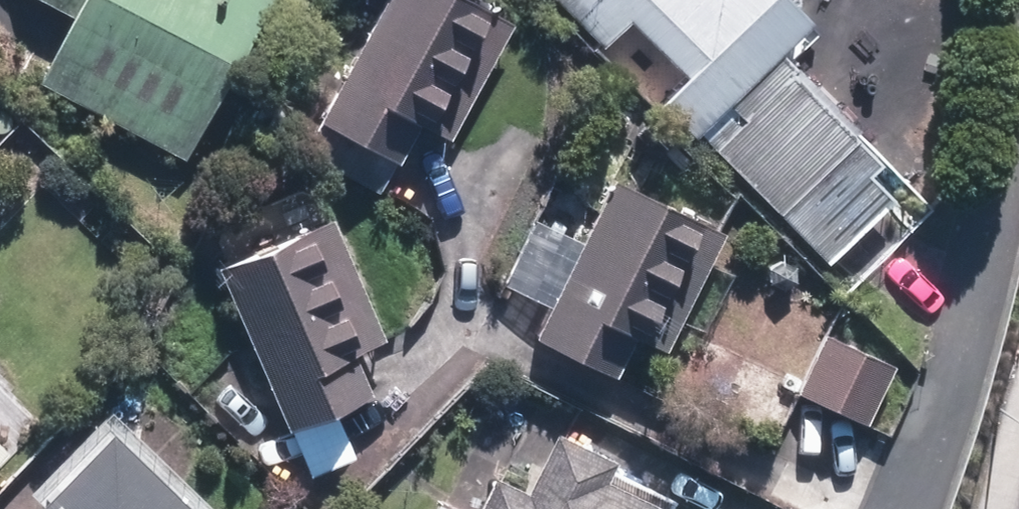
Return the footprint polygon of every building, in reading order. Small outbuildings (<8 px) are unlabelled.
[(68,21),(35,85),(182,161),(266,0),(23,0),(68,21)] [(453,0),(382,0),(301,161),(378,200),(412,133),(445,149),(507,27),(453,0)] [(598,50),(620,28),(672,80),(650,102),(692,143),(772,64),(804,31),(773,0),(548,0),(598,50)] [(707,152),(823,267),(888,203),(864,179),(876,168),(772,64),(723,113),(735,125),(707,152)] [(721,236),(608,183),(531,342),(611,380),(628,345),(661,360),(721,236)] [(294,233),(279,202),(208,238),(224,268),(294,233)] [(224,268),(209,276),(289,436),(368,397),(348,358),(382,341),(321,220),(294,233),(224,268)] [(862,428),(887,369),(819,341),(794,400),(862,428)] [(96,436),(25,508),(173,508),(96,436)] [(476,508),(635,508),(597,490),(608,467),(549,437),(519,497),(490,482),(476,508)]
